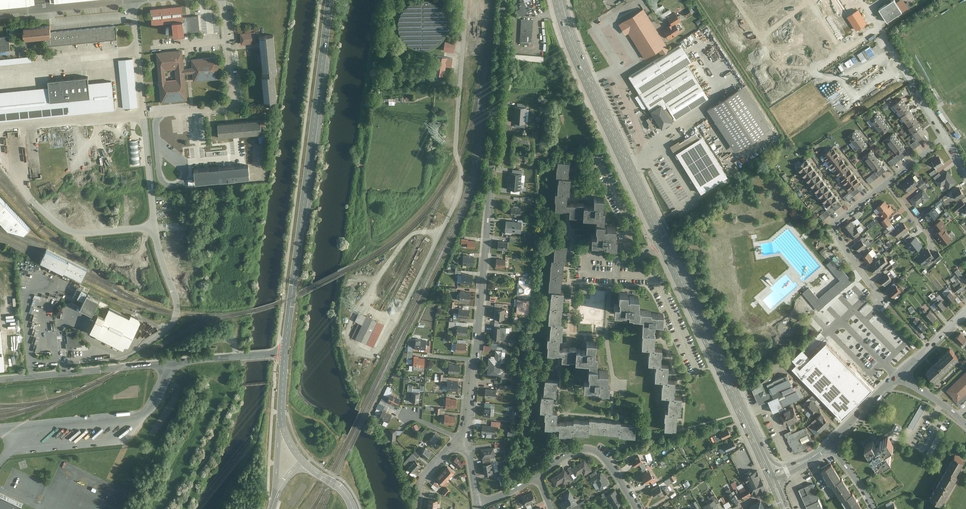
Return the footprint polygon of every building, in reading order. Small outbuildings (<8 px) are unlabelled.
[(523,0),(518,0),(519,2),(517,4),(517,5),(515,6),(516,10),(515,11),(517,17),(526,13),(524,8),(526,7),(523,0)] [(879,9),(883,15),(885,18),(887,22),(902,12),(896,2),(895,0),(893,0),(892,1),(887,4),(879,9)] [(896,2),(902,12),(908,8),(905,3),(903,0),(900,0),(896,2)] [(402,38),(406,43),(410,47),(418,50),(425,50),(431,49),(436,47),(440,44),(444,40),(446,36),(447,32),(450,33),(452,27),(448,26),(448,22),(447,17),(445,13),(441,8),(437,5),(432,2),(428,1),(421,1),(415,2),(410,4),(405,8),(402,12),(400,17),(398,22),(398,27),(399,33),(402,38)] [(182,6),(151,9),(152,24),(172,22),(172,23),(173,23),(174,37),(184,36),(184,35),(184,33),(200,31),(198,15),(182,17),(182,6)] [(663,17),(671,12),(669,9),(661,14),(663,17)] [(626,35),(628,34),(646,60),(659,52),(662,56),(671,50),(644,10),(619,24),(626,35)] [(675,13),(667,18),(670,21),(678,16),(675,13)] [(531,44),(532,21),(520,20),(519,44),(531,44)] [(668,28),(664,30),(667,35),(668,34),(670,37),(671,38),(677,34),(676,33),(680,31),(675,24),(674,22),(672,24),(667,27),(668,28)] [(50,26),(22,29),(24,41),(45,39),(46,46),(117,40),(116,26),(51,32),(50,26)] [(255,32),(239,33),(240,44),(259,42),(262,78),(261,78),(263,103),(277,102),(275,75),(278,75),(273,35),(259,36),(259,32),(255,32)] [(682,43),(692,37),(690,34),(680,40),(682,43)] [(10,51),(8,37),(0,37),(0,52),(10,51)] [(444,41),(443,50),(454,52),(455,42),(444,41)] [(681,45),(628,77),(652,115),(645,120),(652,132),(657,129),(662,130),(673,123),(674,120),(673,119),(707,98),(686,65),(691,62),(681,45)] [(217,57),(192,60),(192,68),(184,69),(183,50),(157,53),(161,103),(187,101),(185,74),(193,73),(194,81),(219,79),(217,57)] [(792,55),(793,57),(789,59),(791,64),(800,60),(797,52),(792,55)] [(437,55),(433,74),(441,75),(440,79),(443,80),(443,75),(444,75),(445,66),(451,67),(452,58),(437,55)] [(119,60),(124,108),(138,107),(133,59),(119,60)] [(0,92),(0,121),(114,109),(112,81),(89,84),(88,76),(48,80),(49,87),(0,92)] [(743,88),(709,110),(737,153),(771,130),(743,88)] [(894,104),(898,109),(906,103),(902,98),(894,104)] [(906,103),(898,109),(902,114),(910,109),(910,108),(906,103)] [(515,106),(514,114),(525,115),(526,107),(523,107),(517,107),(515,106)] [(914,114),(910,109),(902,114),(901,115),(906,120),(914,114)] [(871,118),(875,124),(882,118),(878,113),(871,118)] [(514,114),(514,122),(516,123),(522,123),(525,123),(525,115),(514,114)] [(914,114),(906,120),(910,126),(917,120),(918,120),(914,114)] [(875,124),(878,129),(886,123),(882,118),(875,124)] [(260,120),(218,124),(219,138),(262,133),(260,120)] [(922,126),(917,120),(910,126),(909,126),(914,132),(922,126)] [(878,129),(882,134),(890,128),(886,123),(878,129)] [(922,126),(914,132),(919,138),(924,133),(926,132),(922,126)] [(848,135),(852,141),(860,135),(856,129),(848,135)] [(513,134),(511,159),(513,159),(513,163),(520,163),(521,159),(531,160),(533,135),(524,134),(524,131),(515,130),(515,134),(513,134)] [(699,138),(696,132),(672,147),(679,159),(698,189),(701,194),(719,183),(722,187),(731,181),(703,136),(699,138)] [(886,139),(890,144),(897,139),(894,133),(886,139)] [(928,138),(924,133),(919,138),(910,145),(914,149),(928,138)] [(852,141),(856,146),(864,140),(860,135),(852,141)] [(890,144),(894,149),(901,143),(897,139),(890,144)] [(856,146),(860,151),(868,145),(864,140),(856,146)] [(894,149),(898,154),(905,149),(905,148),(901,143),(894,149)] [(823,155),(827,160),(838,152),(833,146),(823,155)] [(908,153),(905,149),(898,154),(888,162),(892,166),(908,153)] [(864,156),(868,161),(876,155),(872,150),(864,156)] [(838,152),(827,160),(831,165),(842,157),(838,152)] [(868,161),(872,166),(880,160),(876,155),(868,161)] [(842,157),(831,165),(835,171),(846,162),(842,157)] [(940,157),(932,162),(937,169),(944,164),(940,157)] [(797,166),(801,171),(811,164),(807,158),(797,166)] [(569,215),(596,217),(595,226),(597,226),(596,232),(592,231),(591,242),(598,242),(598,241),(603,241),(603,238),(606,239),(606,242),(610,242),(610,244),(617,245),(617,235),(616,235),(617,228),(616,228),(616,223),(607,223),(604,223),(604,217),(605,210),(603,210),(604,197),(594,197),(593,204),(584,204),(584,202),(577,201),(577,203),(566,203),(567,191),(569,191),(570,176),(568,176),(569,161),(558,160),(556,176),(558,176),(557,191),(555,191),(554,207),(570,208),(569,215)] [(872,166),(876,171),(882,166),(884,165),(880,160),(872,166)] [(846,162),(835,171),(839,176),(850,167),(846,162)] [(801,171),(806,177),(816,169),(811,164),(801,171)] [(209,168),(194,170),(195,183),(221,180),(221,181),(236,180),(235,179),(250,178),(248,165),(209,169),(209,168)] [(886,171),(882,166),(876,171),(866,179),(870,184),(886,171)] [(850,167),(839,176),(843,181),(854,172),(850,167)] [(806,177),(809,182),(819,174),(816,169),(806,177)] [(936,180),(935,180),(941,187),(945,184),(950,189),(958,182),(948,170),(941,175),(936,180)] [(854,172),(843,181),(847,186),(858,177),(854,172)] [(510,173),(510,181),(520,182),(521,174),(512,173),(510,173)] [(809,182),(813,187),(823,179),(819,174),(809,182)] [(913,175),(903,184),(909,192),(918,184),(920,183),(918,181),(913,175)] [(858,177),(847,186),(851,191),(861,183),(862,182),(858,177)] [(922,177),(918,181),(920,183),(918,184),(921,188),(926,183),(922,177)] [(813,187),(817,192),(827,184),(823,179),(813,187)] [(510,181),(509,189),(511,189),(520,190),(520,182),(510,181)] [(865,187),(861,183),(851,191),(844,197),(847,201),(865,187)] [(930,187),(926,183),(921,188),(922,190),(923,189),(925,191),(930,187)] [(817,192),(821,197),(831,190),(827,184),(817,192)] [(961,188),(953,193),(957,200),(965,194),(961,188)] [(922,190),(910,199),(916,206),(922,201),(924,203),(931,198),(925,191),(923,189),(922,190)] [(821,197),(825,203),(835,195),(831,190),(821,197)] [(11,228),(26,232),(31,228),(0,195),(0,217),(11,228)] [(825,203),(829,207),(838,201),(839,200),(835,195),(825,203)] [(819,216),(823,220),(842,205),(838,201),(829,207),(819,216)] [(893,211),(885,201),(876,208),(885,218),(893,211)] [(960,209),(965,205),(963,202),(954,209),(957,214),(962,211),(960,209)] [(521,206),(511,206),(511,214),(521,215),(521,206)] [(934,207),(925,215),(931,222),(940,215),(934,207)] [(892,223),(887,218),(881,222),(886,228),(892,223)] [(875,220),(867,225),(870,228),(877,223),(875,220)] [(938,232),(944,227),(946,225),(942,220),(933,226),(938,232)] [(519,222),(506,221),(506,231),(522,232),(523,222),(519,222)] [(843,227),(848,233),(854,228),(850,222),(843,227)] [(894,231),(899,237),(909,229),(904,223),(894,231)] [(953,239),(944,227),(938,232),(935,234),(944,245),(953,239)] [(854,228),(848,233),(852,239),(859,234),(854,228)] [(908,243),(913,239),(910,235),(905,239),(908,243)] [(854,245),(859,251),(870,243),(864,236),(854,245)] [(924,247),(916,237),(913,239),(908,243),(916,253),(924,247)] [(475,240),(469,240),(469,238),(462,238),(461,244),(468,245),(468,248),(475,248),(475,240)] [(508,241),(498,241),(498,249),(508,250),(508,241)] [(823,251),(829,246),(826,242),(820,248),(823,251)] [(565,260),(567,245),(555,244),(553,259),(551,259),(548,290),(551,290),(548,321),(550,321),(549,337),(547,336),(546,354),(562,355),(562,361),(569,361),(569,360),(575,361),(574,362),(588,363),(588,379),(583,379),(583,387),(598,388),(597,390),(608,391),(609,382),(607,382),(607,371),(598,371),(598,372),(597,372),(598,354),(597,354),(597,343),(586,342),(585,349),(576,349),(576,347),(571,346),(571,347),(569,347),(568,348),(562,348),(562,349),(558,349),(559,338),(561,338),(562,322),(559,322),(563,291),(560,291),(562,260),(565,260)] [(89,269),(48,249),(46,254),(43,258),(42,260),(84,281),(84,279),(87,274),(89,269)] [(928,249),(918,258),(924,265),(935,257),(928,249)] [(869,252),(863,257),(867,263),(874,258),(869,252)] [(474,256),(464,256),(463,265),(474,266),(474,256)] [(871,267),(875,273),(889,262),(884,256),(871,267)] [(506,259),(497,259),(496,267),(505,267),(506,259)] [(843,289),(853,280),(834,259),(828,264),(842,280),(820,298),(810,287),(804,292),(819,311),(843,289)] [(954,271),(959,278),(963,276),(958,268),(954,271)] [(951,274),(953,277),(948,281),(950,284),(959,278),(954,272),(951,274)] [(880,279),(885,286),(892,280),(887,273),(880,279)] [(472,275),(462,274),(462,278),(458,278),(458,283),(472,284),(472,275)] [(965,291),(965,289),(959,280),(952,285),(960,295),(965,291)] [(531,283),(519,282),(518,294),(530,295),(531,283)] [(889,291),(895,297),(901,292),(896,285),(889,291)] [(87,292),(82,290),(78,297),(83,300),(87,292)] [(663,430),(674,431),(676,413),(680,413),(681,398),(674,397),(675,381),(667,381),(669,365),(661,365),(663,349),(655,348),(656,323),(663,323),(664,314),(652,313),(652,311),(641,310),(641,306),(640,306),(640,300),(639,300),(639,295),(630,295),(630,296),(628,295),(628,291),(619,291),(619,299),(620,299),(619,304),(615,303),(614,312),(621,313),(622,312),(625,312),(625,314),(632,314),(632,315),(639,316),(639,318),(643,318),(642,333),(643,333),(642,348),(650,348),(648,364),(655,364),(654,381),(662,381),(661,397),(669,397),(667,412),(665,412),(663,430)] [(471,292),(461,292),(460,301),(471,301),(471,292)] [(956,299),(951,292),(946,296),(951,303),(956,299)] [(100,300),(87,294),(81,307),(93,313),(100,300)] [(34,299),(31,313),(33,313),(32,316),(29,315),(28,319),(34,321),(36,314),(34,314),(37,300),(34,299)] [(530,299),(518,299),(518,312),(529,313),(530,299)] [(947,307),(942,300),(935,305),(941,312),(947,307)] [(91,331),(98,334),(97,336),(126,349),(127,346),(131,346),(143,321),(141,318),(133,314),(132,318),(111,308),(106,317),(100,314),(91,331)] [(505,308),(496,308),(495,318),(505,319),(505,308)] [(470,309),(459,309),(459,317),(459,318),(461,318),(469,318),(470,309)] [(375,319),(360,312),(356,321),(360,323),(353,336),(368,344),(379,321),(375,319)] [(936,318),(930,312),(925,316),(931,323),(936,318)] [(927,327),(921,322),(916,327),(922,333),(927,327)] [(468,326),(458,325),(457,335),(468,335),(468,326)] [(77,330),(67,331),(68,342),(67,342),(67,349),(74,348),(74,347),(77,346),(78,349),(83,349),(83,350),(89,349),(88,344),(83,344),(82,338),(78,339),(77,330)] [(494,333),(493,339),(500,339),(505,339),(506,331),(500,331),(500,333),(494,333)] [(962,333),(956,339),(962,346),(965,343),(965,338),(962,333)] [(427,341),(416,340),(416,348),(426,349),(427,341)] [(799,376),(842,421),(874,390),(869,386),(859,375),(857,372),(859,370),(857,368),(849,360),(847,362),(828,342),(809,360),(802,352),(791,362),(796,367),(793,370),(796,373),(799,376)] [(467,343),(456,343),(456,352),(466,352),(467,343)] [(947,369),(959,357),(950,348),(944,354),(938,360),(947,369)] [(501,368),(502,351),(496,350),(495,356),(491,356),(491,358),(489,358),(488,367),(501,368)] [(425,358),(414,358),(413,370),(424,371),(425,358)] [(935,380),(947,369),(938,360),(932,366),(926,371),(935,380)] [(460,365),(449,364),(449,373),(459,374),(460,365)] [(501,371),(501,368),(488,367),(487,375),(504,377),(504,371),(501,371)] [(447,376),(443,376),(444,373),(435,372),(434,380),(446,381),(447,376)] [(948,391),(958,402),(965,395),(965,374),(948,391)] [(770,375),(751,391),(759,405),(767,401),(772,413),(778,411),(785,427),(799,421),(793,408),(784,412),(783,408),(800,399),(795,386),(793,387),(788,375),(772,382),(770,375)] [(635,439),(636,426),(621,425),(621,422),(590,420),(590,422),(573,421),(573,423),(567,423),(567,424),(556,424),(557,413),(552,413),(554,398),(556,398),(557,381),(545,380),(543,396),(540,395),(539,412),(544,412),(543,420),(544,420),(543,429),(551,429),(552,429),(555,429),(555,428),(558,429),(558,436),(565,436),(566,435),(573,436),(573,433),(589,435),(589,433),(619,435),(619,437),(635,439)] [(458,382),(448,381),(447,390),(458,391),(458,382)] [(496,390),(486,389),(486,397),(496,398),(496,390)] [(420,402),(420,392),(411,392),(411,401),(420,402)] [(391,394),(387,402),(396,406),(400,398),(391,394)] [(457,399),(446,398),(446,407),(456,408),(457,399)] [(819,408),(811,401),(805,408),(812,415),(819,408)] [(392,414),(383,410),(379,418),(389,422),(392,414)] [(455,416),(445,415),(444,424),(454,425),(455,416)] [(829,424),(821,415),(808,427),(816,436),(829,424)] [(496,427),(483,426),(482,433),(495,434),(496,427)] [(717,442),(731,436),(728,429),(726,430),(725,427),(714,430),(716,435),(714,435),(717,442)] [(88,428),(79,437),(81,439),(90,430),(88,428)] [(814,445),(806,428),(791,435),(790,432),(785,435),(794,455),(814,445)] [(931,457),(944,435),(939,432),(926,454),(931,457)] [(442,443),(434,435),(428,441),(436,449),(442,443)] [(872,441),(865,446),(877,466),(883,462),(884,464),(891,459),(886,450),(893,446),(888,438),(879,443),(880,446),(879,447),(876,448),(872,441)] [(733,440),(724,444),(727,452),(737,447),(733,440)] [(494,448),(481,449),(482,459),(483,459),(491,458),(496,457),(494,448)] [(431,454),(425,449),(421,454),(427,459),(431,454)] [(631,460),(635,467),(643,463),(636,453),(630,457),(631,460)] [(457,455),(452,461),(453,462),(456,466),(459,468),(465,462),(457,455)] [(946,468),(955,474),(963,460),(954,455),(946,468)] [(414,473),(421,465),(410,456),(403,464),(414,473)] [(585,460),(572,469),(577,477),(582,473),(584,476),(592,471),(585,460)] [(831,461),(821,467),(830,483),(831,482),(841,476),(831,461)] [(484,464),(483,464),(485,474),(495,473),(493,463),(492,463),(484,464)] [(448,467),(443,473),(449,479),(455,473),(448,467)] [(573,479),(577,477),(572,469),(571,467),(567,469),(570,474),(573,479)] [(938,482),(950,489),(957,475),(955,474),(946,468),(938,482)] [(565,470),(551,479),(555,487),(562,483),(563,485),(571,480),(568,475),(565,470)] [(744,476),(741,477),(746,488),(748,486),(752,494),(765,488),(760,477),(757,470),(751,473),(750,470),(747,472),(748,475),(744,477),(744,476)] [(609,484),(601,472),(597,474),(593,477),(593,478),(601,489),(609,484)] [(649,472),(642,477),(647,484),(654,479),(649,472)] [(449,479),(443,473),(437,479),(444,485),(449,479)] [(842,475),(841,476),(831,482),(841,497),(842,497),(851,491),(842,475)] [(812,482),(798,488),(807,508),(823,508),(824,508),(812,482)] [(929,496),(941,503),(950,489),(938,482),(929,496)] [(651,491),(656,498),(664,493),(665,495),(671,491),(667,486),(662,490),(659,486),(651,491)] [(738,490),(740,493),(743,499),(751,495),(747,488),(745,490),(743,487),(738,490)] [(729,489),(726,491),(730,498),(729,498),(731,502),(732,502),(733,505),(739,502),(737,499),(737,498),(736,495),(734,491),(732,493),(731,493),(729,489)] [(623,503),(615,490),(609,494),(606,496),(607,497),(615,508),(623,503)] [(606,496),(609,494),(607,491),(601,495),(604,499),(607,497),(606,496)] [(850,508),(861,508),(862,508),(852,491),(851,491),(842,497),(850,508)] [(536,501),(532,492),(522,496),(522,497),(525,503),(525,505),(536,501)] [(562,508),(571,508),(572,508),(578,505),(570,492),(562,496),(565,500),(559,504),(562,508)] [(0,508),(20,508),(22,505),(0,494),(0,508)] [(714,501),(716,505),(720,503),(715,495),(709,498),(711,503),(714,501)] [(428,497),(428,507),(437,508),(438,498),(428,497)] [(750,506),(751,507),(752,508),(765,508),(760,500),(750,506)] [(714,501),(711,503),(706,506),(708,508),(719,508),(716,505),(714,501)]
